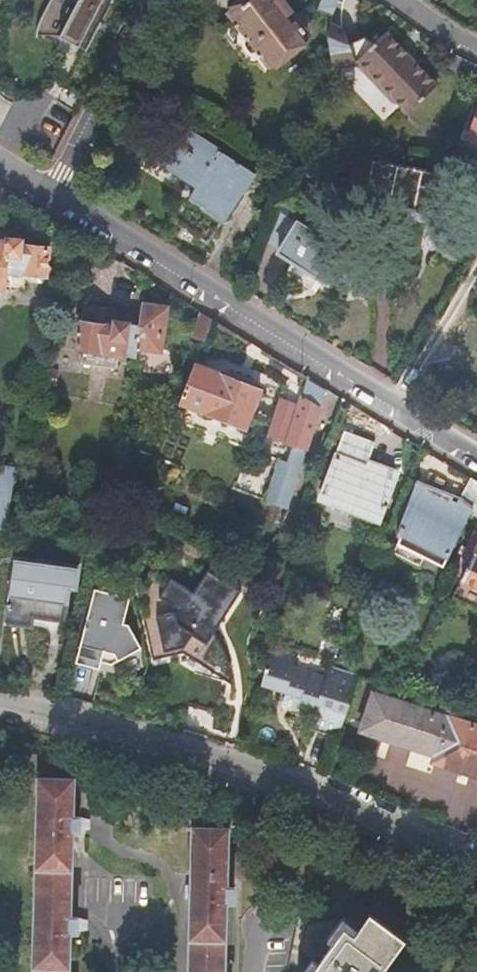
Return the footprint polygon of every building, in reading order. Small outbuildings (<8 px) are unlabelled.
[(228,16),(270,68),(283,58),(285,59),(288,59),(291,58),(293,56),(295,54),(295,51),(294,48),(309,36),(292,16),(295,14),(284,0),(248,0),(228,16)] [(344,0),(322,0),(318,9),(337,17),(344,0)] [(395,33),(364,62),(417,117),(447,90),(395,33)] [(450,51),(446,62),(476,77),(476,64),(450,51)] [(177,127),(153,162),(195,189),(189,201),(201,209),(200,212),(226,228),(257,180),(177,127)] [(444,215),(445,211),(453,175),(378,160),(370,200),(444,215)] [(453,175),(445,211),(469,215),(476,180),(453,175)] [(329,284),(348,254),(299,223),(280,254),(329,284)] [(8,283),(9,269),(48,270),(50,242),(23,240),(23,230),(9,229),(9,240),(0,240),(0,283),(8,283)] [(75,345),(134,355),(136,343),(140,321),(113,316),(115,305),(84,300),(84,304),(82,304),(79,317),(75,345)] [(140,321),(136,343),(159,347),(166,307),(143,303),(140,321)] [(196,363),(181,402),(244,427),(259,388),(254,386),(226,375),(196,363)] [(228,371),(226,375),(254,386),(256,382),(254,379),(232,370),(228,371)] [(327,387),(308,375),(302,394),(322,405),(327,387)] [(281,457),(268,499),(290,506),(322,405),(302,394),(299,403),(281,397),(269,434),(295,442),(290,460),(281,457)] [(321,495),(381,519),(389,501),(398,479),(367,467),(376,444),(347,433),(321,495)] [(10,525),(18,470),(0,467),(0,525),(10,525)] [(471,476),(461,496),(458,502),(421,486),(414,504),(397,545),(427,559),(443,567),(463,527),(470,512),(474,514),(476,516),(476,480),(471,476)] [(410,502),(414,504),(421,486),(458,502),(461,496),(420,477),(410,502)] [(381,519),(393,524),(400,505),(389,501),(381,519)] [(467,529),(474,514),(470,512),(463,527),(467,529)] [(445,593),(451,596),(454,592),(465,598),(468,594),(476,599),(476,585),(462,577),(476,546),(476,538),(473,536),(445,593)] [(423,569),(427,559),(397,545),(393,555),(423,569)] [(462,577),(476,585),(476,546),(462,577)] [(17,555),(7,619),(62,628),(68,589),(77,590),(80,565),(17,555)] [(165,567),(152,591),(166,599),(160,609),(166,613),(176,645),(196,641),(231,659),(241,641),(238,635),(234,629),(229,624),(223,619),(227,613),(233,617),(247,588),(214,570),(205,588),(165,567)] [(317,709),(311,727),(339,738),(363,676),(336,667),(331,665),(328,676),(298,664),(303,648),(274,636),(264,679),(288,688),(305,695),(302,702),(317,709)] [(305,695),(288,688),(285,696),(302,702),(305,695)] [(449,714),(447,718),(371,692),(360,728),(436,754),(434,760),(476,774),(476,722),(449,714)] [(34,971),(70,971),(71,934),(82,934),(83,920),(72,919),(74,831),(85,831),(86,816),(74,815),(75,778),(40,778),(34,971)] [(190,971),(225,971),(227,903),(235,904),(235,887),(228,886),(229,829),(194,828),(190,971)] [(408,942),(372,914),(359,930),(347,921),(322,920),(299,950),(317,965),(312,971),(385,971),(408,942)]
